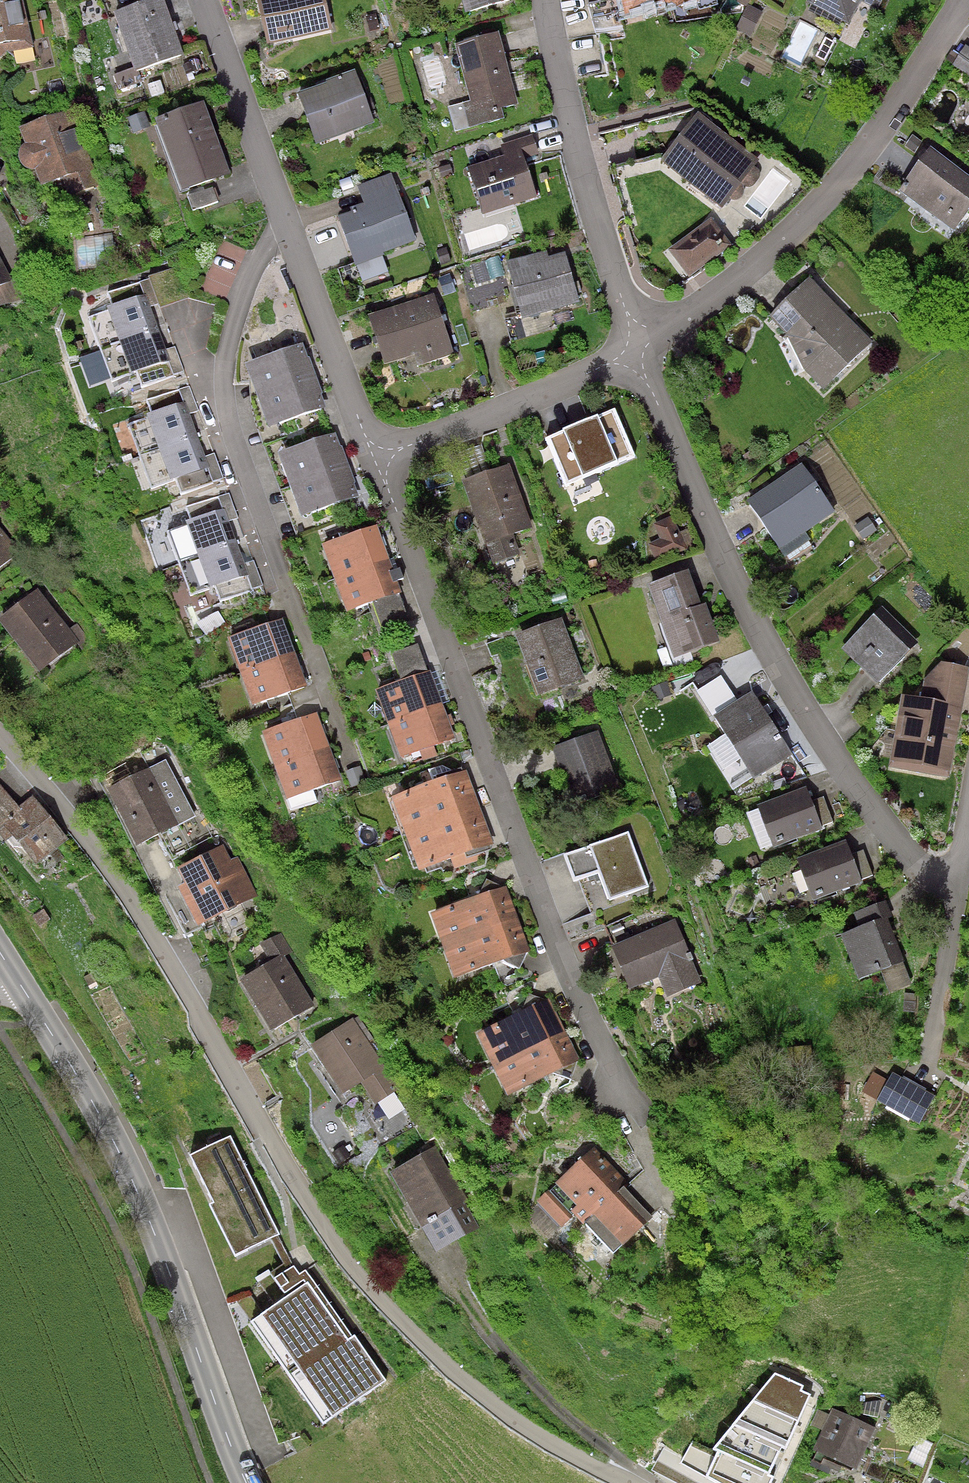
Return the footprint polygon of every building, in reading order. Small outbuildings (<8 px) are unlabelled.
[(3,61),(6,58),(8,53),(33,47),(22,0),(0,0),(0,62),(3,61)] [(116,16),(133,67),(111,74),(118,93),(141,85),(137,74),(184,58),(164,0),(163,0),(116,16)] [(264,46),(331,32),(324,0),(254,0),(264,46)] [(463,15),(511,1),(510,0),(459,0),(463,15)] [(587,6),(590,20),(621,13),(618,0),(609,0),(587,6)] [(668,4),(666,0),(618,0),(621,13),(622,16),(668,4)] [(668,4),(676,9),(694,2),(704,0),(666,0),(668,4)] [(805,5),(848,26),(858,5),(877,15),(884,0),(808,0),(805,5)] [(762,13),(748,5),(734,31),(748,38),(762,13)] [(621,13),(590,20),(594,36),(625,29),(621,13)] [(376,15),(364,17),(366,32),(378,30),(376,15)] [(497,35),(454,47),(469,102),(447,109),(454,134),(505,120),(502,108),(516,104),(497,35)] [(964,45),(951,65),(968,77),(968,48),(964,45)] [(326,85),(296,96),(313,145),(372,124),(353,71),(324,81),(326,85)] [(205,104),(157,121),(184,194),(231,176),(205,104)] [(759,158),(699,112),(661,161),(721,207),(759,158)] [(70,113),(20,130),(25,144),(21,147),(18,152),(17,157),(18,162),(19,166),(25,173),(29,175),(33,176),(36,176),(42,193),(67,184),(72,197),(96,188),(70,113)] [(503,158),(467,169),(481,215),(535,198),(523,161),(537,156),(530,136),(500,146),(503,158)] [(928,148),(904,183),(909,187),(903,196),(955,232),(968,212),(968,176),(928,148)] [(389,176),(355,189),(361,205),(347,210),(350,215),(335,221),(353,267),(415,243),(389,176)] [(214,188),(188,198),(194,213),(220,203),(214,188)] [(708,220),(668,249),(689,278),(729,249),(708,220)] [(111,235),(76,239),(80,271),(115,267),(111,235)] [(545,252),(503,264),(518,317),(504,321),(511,342),(557,329),(552,311),(581,303),(566,253),(547,259),(545,252)] [(9,284),(0,266),(0,288),(9,284)] [(809,279),(768,318),(786,337),(804,371),(823,391),(872,344),(809,279)] [(157,305),(148,280),(106,294),(110,306),(102,309),(105,317),(88,322),(98,349),(156,328),(149,308),(157,305)] [(432,295),(364,317),(381,367),(417,355),(420,366),(452,355),(432,295)] [(139,386),(181,371),(171,346),(163,348),(156,328),(98,349),(107,375),(124,370),(127,377),(135,374),(139,386)] [(298,346),(242,366),(264,430),(321,410),(298,346)] [(198,413),(189,387),(147,402),(151,414),(143,417),(146,424),(129,430),(139,456),(197,436),(190,416),(198,413)] [(614,411),(543,440),(563,490),(635,461),(614,411)] [(331,435),(275,455),(297,519),(354,499),(331,435)] [(180,494),(222,479),(212,453),(204,456),(197,436),(139,457),(149,483),(165,477),(168,485),(176,482),(180,494)] [(800,465),(745,502),(778,550),(833,513),(800,465)] [(506,468),(458,487),(491,570),(521,558),(514,539),(532,532),(506,468)] [(238,521),(228,495),(187,510),(191,522),(183,525),(186,532),(169,538),(178,564),(237,544),(230,524),(238,521)] [(670,518),(652,526),(657,538),(646,544),(651,555),(681,542),(670,518)] [(0,526),(0,570),(22,551),(0,526)] [(376,528),(320,548),(332,583),(388,564),(376,528)] [(220,602),(261,587),(252,561),(244,564),(237,544),(179,565),(188,591),(205,585),(207,593),(216,590),(220,602)] [(388,564),(332,583),(344,619),(371,610),(401,600),(395,583),(402,581),(398,570),(391,573),(388,564)] [(686,572),(645,586),(671,661),(719,645),(705,605),(698,607),(686,572)] [(37,591),(0,623),(0,628),(41,676),(80,642),(37,591)] [(401,600),(371,610),(380,636),(410,626),(401,600)] [(918,644),(881,608),(840,650),(876,686),(918,644)] [(561,619),(513,637),(536,698),(584,681),(561,619)] [(280,620),(225,639),(237,674),(293,655),(280,620)] [(419,645),(388,655),(397,683),(428,673),(419,645)] [(293,655),(237,675),(250,710),(305,691),(293,655)] [(897,696),(885,765),(952,776),(968,671),(968,670),(939,665),(921,682),(918,699),(897,696)] [(397,683),(372,692),(385,727),(440,708),(428,673),(397,683)] [(737,703),(720,676),(694,693),(711,719),(737,703)] [(666,683),(651,689),(656,702),(671,696),(666,683)] [(737,703),(711,719),(722,737),(705,748),(734,793),(791,757),(751,695),(737,703)] [(440,708),(385,728),(397,763),(452,743),(440,708)] [(316,715),(261,735),(273,770),(329,750),(316,715)] [(596,731),(548,749),(571,809),(618,791),(596,731)] [(329,751),(273,770),(286,806),(341,786),(329,751)] [(432,784),(389,800),(403,837),(478,809),(464,773),(455,776),(452,770),(441,766),(427,771),(432,784)] [(150,770),(102,794),(131,850),(178,826),(150,770)] [(6,831),(37,867),(69,839),(34,798),(21,810),(0,786),(0,836),(6,831)] [(802,792),(757,809),(773,851),(821,833),(820,829),(833,824),(824,799),(807,806),(802,792)] [(478,809),(403,837),(416,873),(447,861),(451,871),(483,859),(486,851),(493,848),(478,809)] [(626,834),(562,858),(571,883),(595,874),(605,902),(646,888),(626,834)] [(842,845),(797,861),(813,903),(861,885),(860,881),(873,876),(864,852),(847,858),(842,845)] [(223,846),(172,870),(180,887),(175,889),(194,928),(258,898),(238,857),(230,861),(223,846)] [(476,898),(428,916),(440,949),(517,920),(505,888),(484,879),(476,898)] [(73,895),(62,901),(68,912),(79,906),(73,895)] [(858,930),(839,939),(857,982),(903,963),(886,920),(892,918),(885,902),(852,916),(858,930)] [(440,949),(453,982),(501,964),(519,972),(529,952),(517,920),(440,949)] [(674,920),(608,951),(627,993),(657,979),(667,999),(702,983),(692,961),(688,963),(683,954),(688,951),(674,920)] [(268,963),(234,983),(265,1036),(314,1007),(284,955),(291,951),(281,934),(259,947),(268,963)] [(915,995),(904,994),(903,1012),(915,1013),(915,995)] [(520,1014),(474,1037),(490,1069),(563,1031),(547,1001),(525,995),(520,1014)] [(352,1019),(304,1050),(338,1100),(359,1086),(372,1105),(397,1089),(352,1019)] [(490,1069),(506,1100),(552,1077),(571,1083),(578,1062),(563,1032),(490,1069)] [(934,1097),(889,1075),(874,1105),(918,1127),(934,1097)] [(228,1140),(185,1161),(209,1208),(203,1211),(230,1264),(269,1244),(278,1240),(228,1140)] [(435,1149),(386,1179),(434,1257),(479,1230),(464,1205),(468,1202),(435,1149)] [(594,1151),(537,1205),(561,1230),(574,1218),(613,1259),(652,1220),(623,1190),(627,1186),(594,1151)] [(958,1203),(959,1206),(960,1209),(962,1211),(965,1212),(968,1213),(968,1212),(968,1194),(966,1194),(963,1195),(961,1197),(959,1200),(958,1203)] [(278,1240),(269,1244),(280,1268),(258,1282),(274,1307),(302,1287),(343,1345),(353,1338),(362,1332),(316,1265),(296,1279),(278,1240)] [(274,1307),(245,1327),(318,1431),(385,1384),(353,1338),(343,1345),(302,1287),(274,1307)] [(874,1430),(830,1410),(810,1454),(854,1474),(874,1430)]
